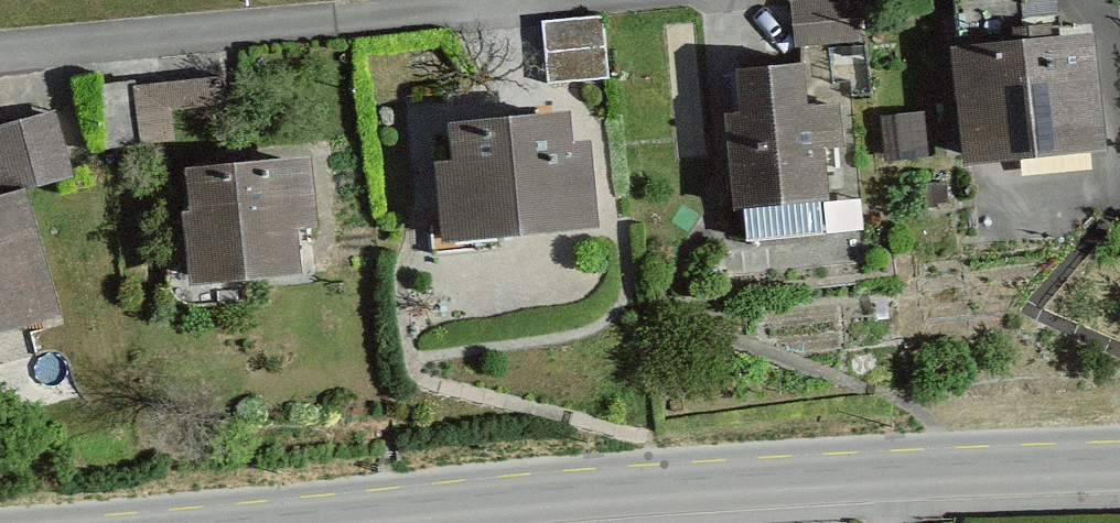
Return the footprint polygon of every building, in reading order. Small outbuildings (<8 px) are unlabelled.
[(858,43),(857,0),(819,0),(793,1),(794,45),(858,43)] [(962,45),(953,46),(962,160),(1102,149),(1093,38),(1057,40),(1054,0),(958,0),(962,45)] [(603,24),(545,28),(548,81),(607,77),(603,24)] [(799,66),(737,69),(740,114),(726,115),(731,209),(745,208),(747,237),(825,233),(821,146),(839,145),(837,106),(801,108),(799,66)] [(144,76),(143,116),(229,118),(230,78),(144,76)] [(100,148),(138,145),(134,83),(96,85),(100,148)] [(66,171),(52,115),(0,128),(0,188),(66,171)] [(566,115),(447,123),(450,165),(439,166),(444,236),(594,226),(589,142),(568,144),(566,115)] [(310,160),(188,166),(191,213),(184,213),(187,282),(297,277),(294,227),(314,226),(310,160)] [(0,196),(0,331),(58,314),(22,189),(0,196)]
